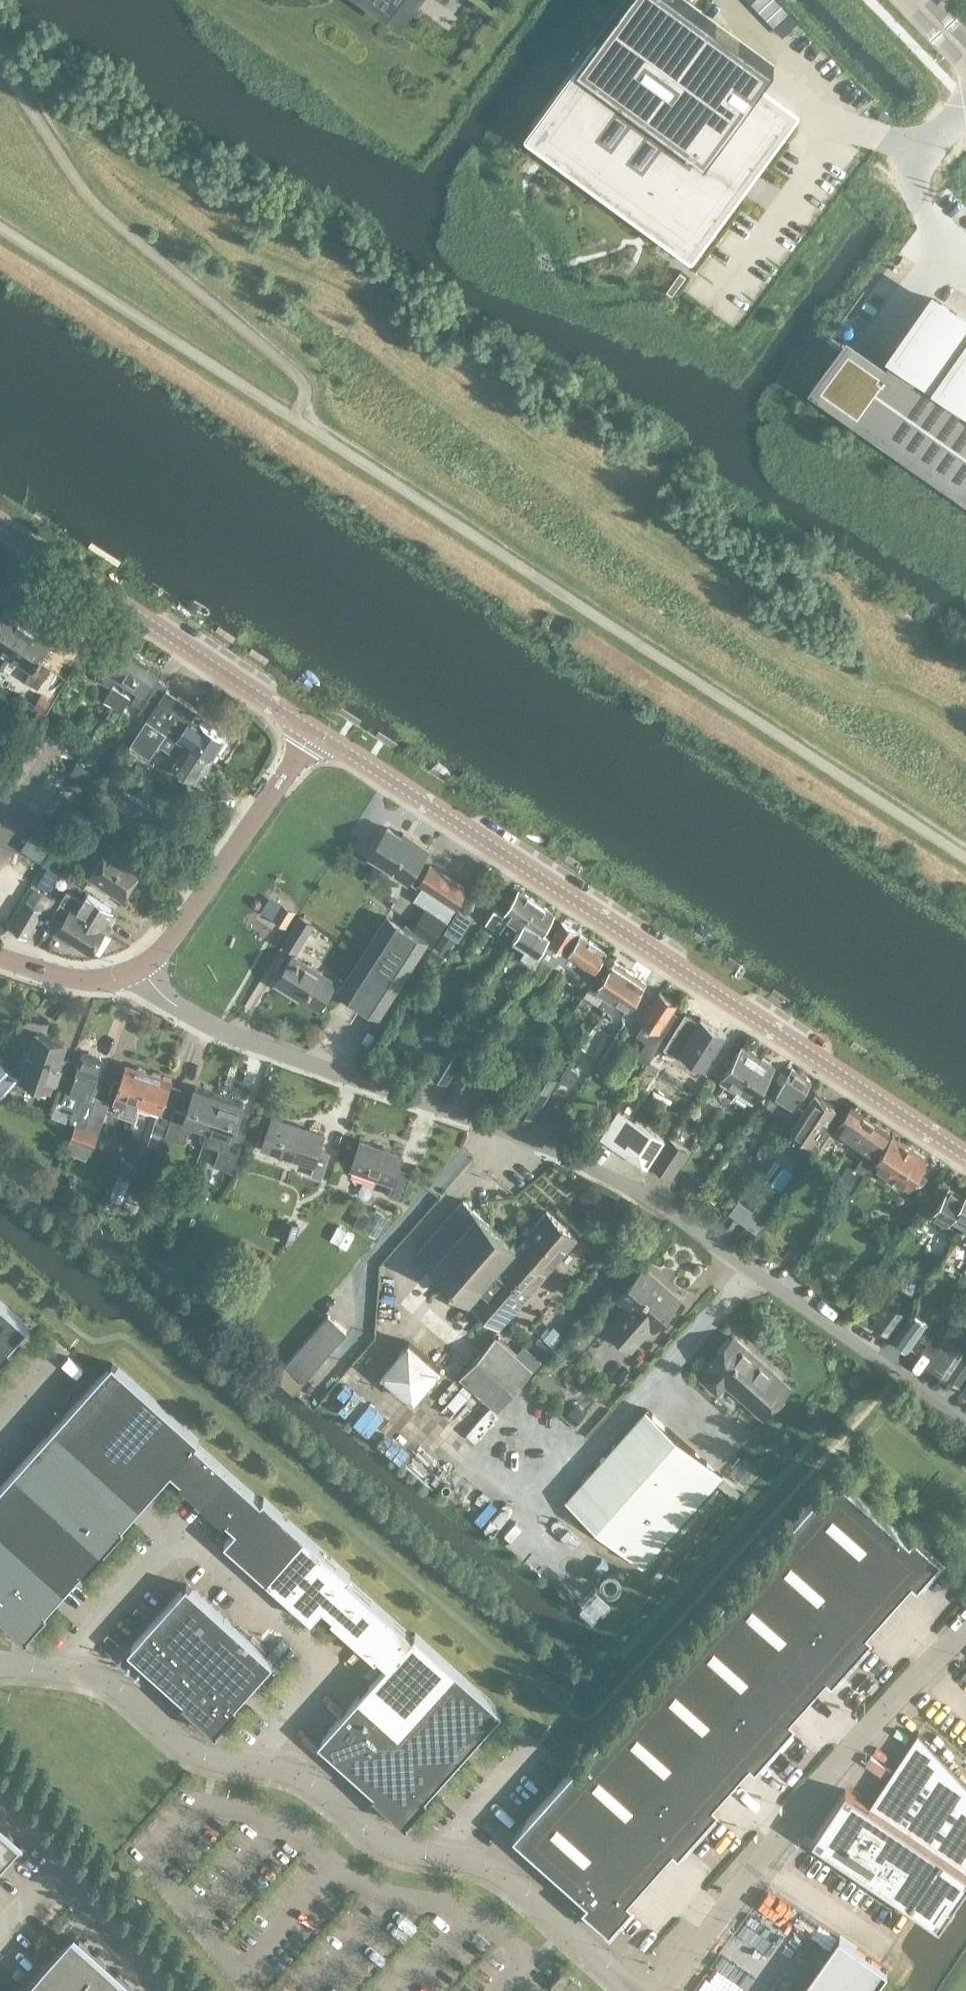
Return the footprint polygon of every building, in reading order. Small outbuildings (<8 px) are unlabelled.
[(389,14),(399,0),(370,0),(389,14)] [(536,131),(559,148),(595,174),(603,180),(646,211),(690,244),(734,185),(788,111),(758,89),(774,66),(684,0),(625,0),(598,38),(577,66),(581,69),(575,77),(574,77),(536,131)] [(779,0),(754,0),(751,3),(774,27),(790,12),(779,0)] [(816,383),(965,488),(965,319),(936,298),(882,375),(841,347),(816,383)] [(9,653),(27,626),(4,611),(0,616),(0,646),(9,653)] [(50,642),(27,626),(9,653),(33,668),(26,678),(38,686),(51,665),(40,658),(50,642)] [(114,675),(126,683),(144,655),(126,644),(113,665),(109,662),(101,674),(111,680),(114,675)] [(162,667),(144,655),(126,683),(138,691),(132,700),(141,706),(138,710),(147,716),(168,683),(156,675),(162,667)] [(111,684),(105,700),(126,707),(132,691),(111,684)] [(197,705),(172,689),(156,714),(181,730),(197,705)] [(190,717),(177,737),(178,738),(211,759),(226,737),(211,727),(212,725),(204,720),(203,722),(201,721),(200,723),(190,717)] [(147,718),(131,744),(150,756),(158,743),(178,756),(173,764),(197,780),(211,759),(178,738),(177,737),(176,737),(147,718)] [(78,761),(71,772),(88,782),(95,771),(78,761)] [(144,819),(152,805),(123,786),(133,771),(118,762),(100,791),(144,819)] [(388,826),(369,854),(408,879),(428,848),(413,838),(411,841),(388,826)] [(144,865),(109,843),(88,875),(124,898),(144,865)] [(59,859),(53,869),(63,875),(69,865),(59,859)] [(340,987),(380,1012),(426,941),(431,944),(467,888),(430,864),(419,881),(423,883),(414,897),(427,906),(411,931),(386,915),(340,987)] [(35,886),(11,925),(27,935),(44,908),(51,912),(58,900),(35,886)] [(506,918),(519,926),(519,927),(537,900),(519,889),(504,913),(495,908),(487,921),(499,929),(506,918)] [(67,891),(61,901),(103,927),(114,910),(87,892),(82,900),(67,891)] [(519,927),(519,926),(510,940),(523,949),(519,954),(531,961),(548,935),(542,931),(554,912),(537,900),(519,927)] [(61,901),(55,910),(65,916),(58,928),(92,949),(105,928),(103,927),(61,901)] [(284,904),(275,917),(286,924),(294,910),(284,904)] [(469,915),(459,909),(446,930),(456,936),(469,915)] [(301,915),(284,943),(297,951),(314,923),(301,915)] [(549,940),(551,941),(546,949),(574,968),(579,960),(593,969),(605,950),(562,921),(549,940)] [(336,980),(295,954),(294,953),(277,980),(320,1007),(336,980)] [(601,1002),(606,1006),(630,970),(614,960),(605,973),(599,969),(589,983),(607,993),(601,1002)] [(645,981),(630,970),(606,1006),(612,1010),(618,1001),(628,1008),(645,981)] [(615,1035),(598,1062),(619,1075),(634,1050),(649,1061),(671,1026),(664,1021),(677,1001),(659,990),(642,1016),(645,1018),(636,1032),(641,1036),(634,1047),(615,1035)] [(685,1011),(663,1045),(678,1054),(680,1051),(703,1065),(705,1066),(705,1065),(704,1064),(724,1031),(701,1016),(698,1019),(685,1011)] [(475,1025),(463,1018),(455,1031),(467,1038),(475,1025)] [(66,1042),(37,1032),(30,1050),(26,1049),(21,1064),(25,1065),(21,1076),(50,1086),(53,1079),(60,1081),(67,1063),(59,1061),(66,1042)] [(464,1053),(447,1042),(430,1070),(447,1080),(464,1053)] [(717,1064),(712,1073),(720,1078),(723,1081),(717,1091),(729,1099),(736,1089),(757,1056),(754,1054),(755,1052),(747,1046),(745,1048),(741,1046),(732,1059),(729,1057),(725,1063),(729,1065),(726,1070),(717,1064)] [(83,1052),(74,1079),(78,1080),(76,1084),(87,1087),(75,1120),(100,1129),(110,1101),(96,1096),(101,1083),(96,1081),(104,1059),(83,1052)] [(757,1056),(736,1089),(752,1100),(760,1088),(763,1090),(771,1079),(767,1077),(774,1067),(770,1064),(771,1062),(763,1056),(761,1059),(757,1056)] [(472,1057),(455,1083),(466,1090),(483,1064),(472,1057)] [(15,1074),(0,1061),(0,1092),(15,1074)] [(110,1093),(138,1103),(149,1070),(146,1069),(145,1067),(140,1065),(137,1066),(126,1062),(120,1080),(115,1078),(110,1093)] [(775,1089),(767,1101),(777,1107),(784,1095),(795,1103),(811,1078),(792,1066),(777,1090),(775,1089)] [(558,1078),(540,1067),(517,1106),(535,1116),(558,1078)] [(152,1071),(149,1070),(138,1103),(160,1110),(149,1143),(163,1148),(167,1134),(176,1107),(164,1103),(172,1078),(161,1074),(160,1072),(154,1070),(152,1071)] [(186,1111),(176,1107),(167,1134),(185,1140),(192,1121),(208,1127),(220,1093),(195,1084),(186,1111)] [(815,1092),(785,1134),(802,1146),(806,1141),(816,1149),(831,1128),(823,1122),(835,1105),(815,1092)] [(244,1101),(220,1093),(208,1127),(225,1132),(214,1163),(234,1169),(247,1131),(235,1128),(244,1101)] [(851,1105),(835,1128),(855,1142),(866,1149),(856,1163),(851,1160),(837,1179),(849,1188),(890,1132),(871,1118),(851,1105)] [(325,1133),(272,1115),(262,1146),(314,1164),(311,1173),(322,1177),(331,1151),(320,1147),(325,1133)] [(646,1166),(663,1139),(636,1122),(619,1148),(646,1166)] [(893,1133),(850,1191),(871,1206),(887,1183),(912,1199),(927,1176),(919,1171),(928,1157),(893,1133)] [(651,1163),(672,1177),(689,1151),(668,1137),(651,1163)] [(403,1154),(361,1139),(351,1168),(392,1182),(389,1193),(402,1197),(412,1169),(399,1165),(403,1154)] [(965,1223),(965,1193),(964,1195),(949,1184),(941,1197),(931,1190),(920,1208),(929,1214),(932,1209),(949,1220),(952,1214),(965,1223)] [(739,1200),(731,1211),(756,1230),(774,1204),(764,1196),(753,1211),(739,1200)] [(463,1198),(417,1252),(500,1325),(577,1236),(546,1209),(519,1241),(514,1236),(511,1240),(463,1198)] [(288,1219),(283,1232),(281,1238),(293,1242),(299,1222),(288,1219)] [(680,1298),(644,1266),(617,1296),(628,1306),(609,1328),(631,1348),(651,1325),(654,1328),(658,1323),(657,1321),(664,1313),(665,1315),(680,1298)] [(0,1298),(0,1357),(29,1324),(0,1298)] [(873,1322),(891,1335),(907,1312),(889,1299),(873,1322)] [(894,1338),(908,1348),(927,1322),(913,1312),(894,1338)] [(286,1362),(287,1363),(305,1378),(353,1323),(346,1317),(340,1323),(329,1313),(286,1362)] [(556,1329),(548,1338),(557,1346),(565,1337),(556,1329)] [(532,1368),(526,1363),(495,1335),(461,1374),(499,1407),(532,1368)] [(763,1361),(733,1335),(731,1338),(729,1336),(718,1348),(720,1350),(707,1365),(710,1368),(702,1377),(718,1391),(726,1382),(764,1416),(790,1386),(775,1372),(773,1370),(771,1372),(763,1364),(765,1362),(763,1361)] [(383,1372),(414,1398),(440,1367),(409,1340),(383,1372)] [(965,1352),(953,1344),(935,1371),(948,1379),(965,1352)] [(948,1379),(957,1386),(965,1373),(965,1352),(948,1379)] [(112,1361),(54,1425),(141,1503),(171,1469),(236,1527),(224,1540),(268,1579),(307,1535),(264,1496),(261,1499),(197,1441),(199,1438),(112,1361)] [(577,1403),(567,1414),(576,1422),(586,1411),(577,1403)] [(642,1565),(722,1475),(647,1408),(567,1497),(642,1565)] [(141,1503),(54,1425),(16,1468),(103,1546),(141,1503)] [(16,1468),(0,1486),(0,1531),(64,1589),(103,1546),(16,1468)] [(900,1593),(931,1558),(835,1473),(789,1525),(885,1610),(889,1605),(888,1604),(899,1592),(900,1593)] [(871,1626),(869,1625),(880,1613),(881,1614),(885,1610),(789,1525),(712,1611),(809,1696),(812,1691),(811,1690),(822,1678),(823,1679),(871,1626)] [(0,1531),(0,1609),(25,1632),(64,1589),(0,1531)] [(351,1574),(307,1535),(268,1579),(311,1618),(323,1605),(355,1634),(380,1606),(348,1577),(351,1574)] [(187,1582),(128,1648),(215,1725),(273,1660),(187,1582)] [(318,1740),(405,1817),(502,1710),(415,1632),(413,1635),(380,1606),(355,1634),(387,1663),(318,1740)] [(747,1765),(794,1712),(793,1711),(803,1699),(805,1700),(809,1696),(712,1611),(635,1697),(732,1782),(736,1777),(734,1776),(745,1764),(747,1765)] [(717,1798),(716,1797),(727,1785),(728,1786),(732,1782),(635,1697),(558,1783),(655,1868),(659,1863),(658,1862),(668,1850),(670,1851),(717,1798)] [(812,1839),(837,1855),(839,1852),(937,1917),(965,1873),(965,1783),(919,1731),(870,1805),(846,1788),(812,1839)] [(655,1868),(558,1783),(513,1834),(609,1919),(640,1884),(639,1883),(650,1871),(651,1872),(655,1868)] [(5,1859),(4,1858),(19,1840),(0,1822),(0,1865),(5,1859)] [(843,1924),(796,1990),(871,1990),(895,1958),(843,1924)] [(74,1933),(58,1951),(57,1950),(20,1990),(135,1990),(132,1988),(134,1986),(74,1933)] [(551,1984),(560,1990),(574,1990),(582,1982),(565,1968),(551,1984)]
